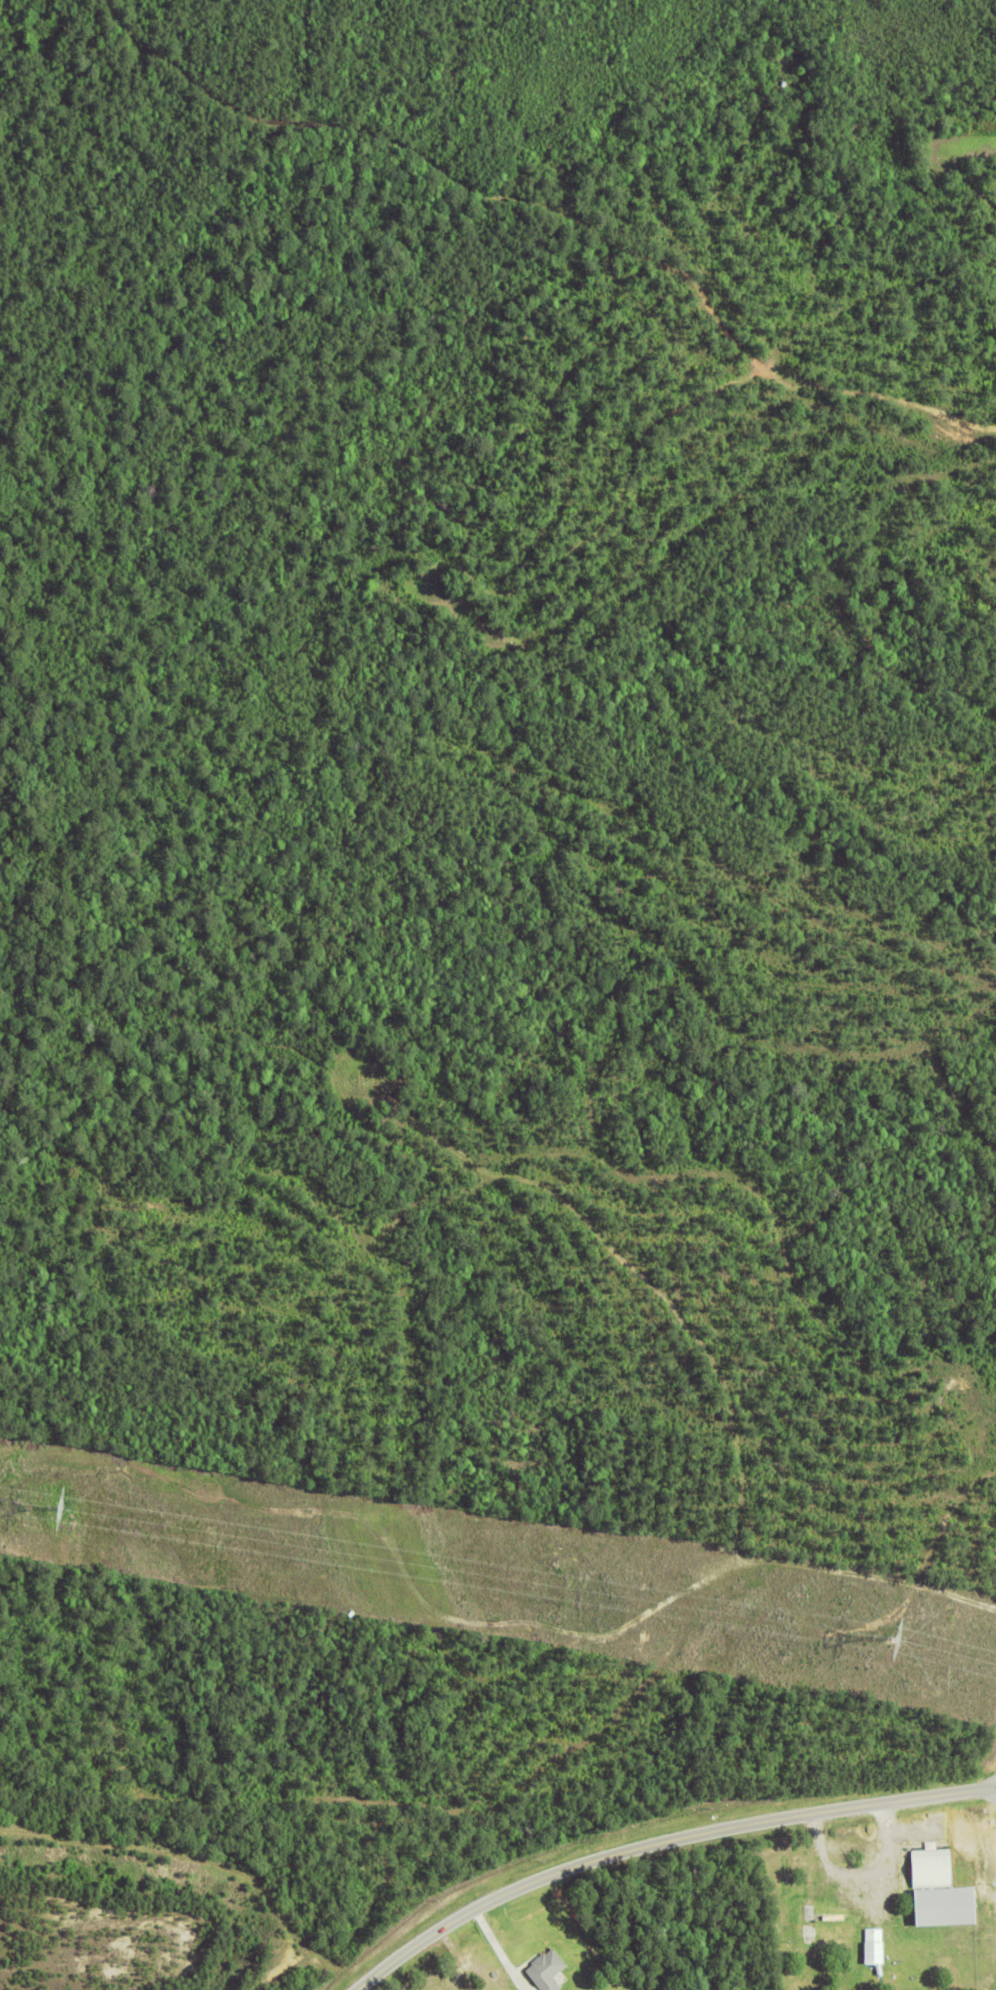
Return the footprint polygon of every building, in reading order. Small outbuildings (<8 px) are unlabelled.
[(917,1883),(957,1882),(956,1848),(939,1849),(939,1841),(929,1841),(929,1849),(916,1850),(917,1883)] [(922,1889),(922,1900),(917,1900),(918,1925),(983,1923),(982,1887),(922,1889)] [(865,1946),(885,1946),(885,1968),(866,1969),(865,1946)] [(544,1989),(563,1989),(565,1989),(556,1976),(571,1966),(557,1947),(528,1968),(544,1989)]
